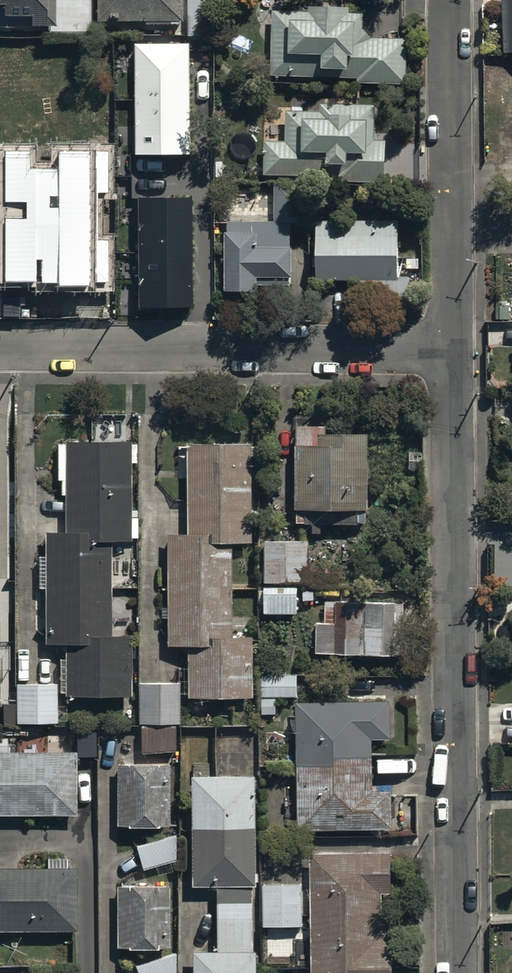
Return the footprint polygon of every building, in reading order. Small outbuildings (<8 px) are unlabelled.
[(28,27),(28,31),(44,31),(44,20),(46,20),(46,0),(0,0),(0,27),(28,27)] [(55,30),(91,30),(90,0),(55,0),(55,30)] [(101,30),(186,30),(186,0),(100,0),(101,30)] [(212,0),(187,0),(188,39),(212,39),(212,0)] [(501,45),(511,45),(511,0),(501,0),(501,45)] [(270,10),(269,75),(355,77),(355,82),(405,84),(406,37),(368,36),(361,27),(361,13),(347,13),(347,5),(307,4),(307,11),(270,10)] [(136,155),(191,154),(189,43),(135,44),(136,155)] [(374,102),(319,101),(319,110),(286,110),(285,139),(264,139),(263,173),(338,174),(337,181),(383,182),(384,138),(373,138),(374,102)] [(108,241),(98,241),(98,192),(108,192),(108,152),(59,152),(59,169),(30,169),(30,152),(0,152),(0,201),(1,201),(1,219),(0,219),(0,282),(108,282),(108,241)] [(273,183),(273,219),(224,219),(224,292),(257,292),(257,281),(289,281),(289,277),(291,277),(291,246),(288,246),(288,218),(308,218),(308,183),(273,183)] [(193,307),(193,197),(138,198),(138,307),(193,307)] [(313,245),(313,280),(357,280),(357,304),(404,304),(404,276),(395,276),(395,220),(313,220),(313,230),(310,230),(310,245),(313,245)] [(296,419),(295,516),(304,516),(304,518),(311,518),(311,527),(320,527),(320,518),(357,518),(357,515),(366,515),(366,426),(324,426),(324,419),(296,419)] [(110,628),(109,534),(137,534),(136,513),(130,513),(129,458),(137,458),(137,438),(128,438),(128,436),(65,436),(65,439),(56,439),(56,475),(60,475),(61,491),(64,491),(65,527),(43,527),(43,552),(37,552),(37,583),(43,583),(44,638),(64,638),(65,692),(130,691),(130,630),(110,628)] [(185,439),(186,526),(165,526),(166,641),(186,641),(186,692),(249,692),(249,617),(230,617),(229,537),(249,537),(248,439),(185,439)] [(257,536),(257,579),(301,578),(301,583),(338,583),(338,568),(320,568),(320,564),(307,565),(306,536),(257,536)] [(296,580),(263,581),(263,586),(257,586),(257,602),(263,602),(263,607),(296,607),(296,580)] [(402,598),(325,597),(325,617),(315,617),(315,647),(401,648),(402,598)] [(261,670),(261,709),(275,709),(274,691),(297,691),(297,670),(261,670)] [(138,677),(137,718),(177,719),(177,678),(138,677)] [(57,683),(17,684),(17,724),(57,724),(57,683)] [(388,694),(295,697),(299,824),(390,822),(389,783),(372,784),(371,732),(389,731),(388,694)] [(175,721),(139,721),(140,751),(175,751),(175,721)] [(0,745),(0,809),(75,809),(75,745),(0,745)] [(116,759),(116,820),(167,821),(168,758),(155,758),(156,756),(128,756),(128,759),(116,759)] [(189,880),(215,880),(215,946),(191,946),(191,972),(253,972),(253,945),(250,945),(250,880),(253,880),(252,770),(188,770),(189,880)] [(175,858),(175,833),(134,845),(141,868),(175,858)] [(310,972),(390,972),(390,927),(381,927),(381,887),(394,887),(394,847),(309,848),(310,972)] [(75,925),(75,862),(65,862),(65,852),(45,852),(45,861),(0,861),(0,925),(75,925)] [(115,881),(116,942),(168,941),(167,880),(154,880),(154,877),(126,877),(126,881),(115,881)] [(262,879),(262,922),(301,922),(301,879),(262,879)] [(174,945),(133,960),(138,972),(174,972),(175,972),(174,945)]
